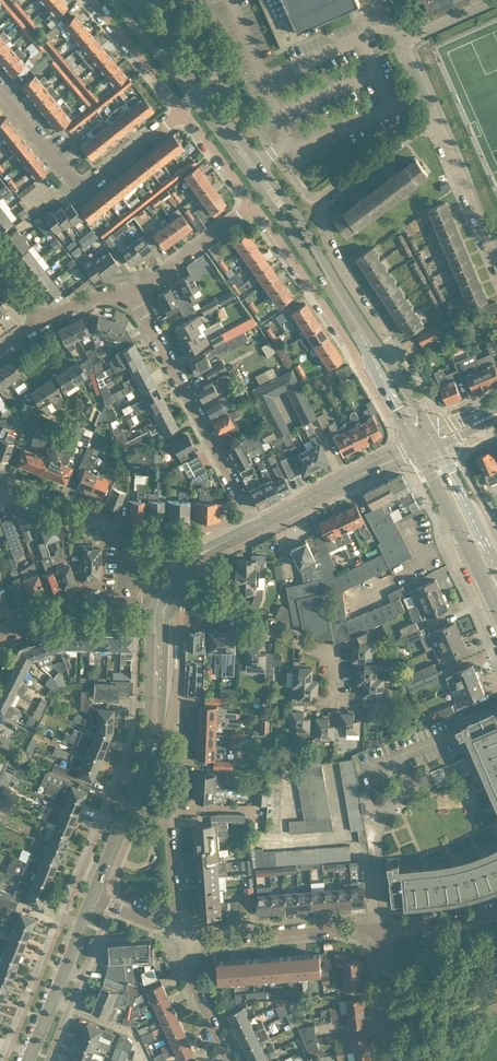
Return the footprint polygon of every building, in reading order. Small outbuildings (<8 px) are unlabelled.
[(15,0),(13,0),(11,2),(19,12),(23,9),(15,0)] [(67,6),(62,0),(54,0),(47,7),(52,12),(47,17),(51,21),(56,17),(67,6)] [(282,48),(326,29),(322,21),(360,4),(358,0),(260,0),(282,48)] [(421,3),(423,2),(430,16),(467,0),(420,0),(421,3)] [(15,13),(7,5),(4,8),(11,17),(15,13)] [(31,20),(23,9),(19,12),(28,22),(31,20)] [(21,21),(15,13),(11,17),(18,25),(21,21)] [(75,15),(63,25),(72,36),(84,25),(75,15)] [(40,30),(31,20),(28,22),(37,33),(40,30)] [(29,31),(21,21),(18,25),(26,34),(29,31)] [(56,49),(49,40),(61,29),(57,24),(41,38),(52,52),(56,49)] [(92,36),(84,25),(72,36),(80,45),(80,46),(92,36)] [(36,38),(29,31),(26,34),(32,42),(36,38)] [(10,48),(6,43),(10,39),(7,35),(0,41),(0,57),(10,48)] [(101,46),(92,36),(80,46),(80,45),(75,49),(84,60),(101,46)] [(36,38),(32,42),(45,56),(49,53),(43,48),(36,38)] [(109,56),(101,46),(84,60),(92,70),(97,66),(109,56)] [(22,52),(18,47),(13,52),(10,48),(0,57),(0,63),(5,68),(22,52)] [(64,59),(56,49),(52,52),(61,62),(64,59)] [(12,76),(16,73),(25,64),(21,60),(26,56),(22,52),(5,68),(12,76)] [(40,71),(50,63),(57,72),(61,69),(54,60),(49,53),(45,56),(30,70),(34,74),(39,69),(40,71)] [(68,56),(64,59),(61,62),(69,72),(76,66),(68,56)] [(118,66),(109,56),(97,66),(106,76),(118,66)] [(25,64),(16,73),(20,78),(30,70),(25,64)] [(126,77),(118,66),(106,76),(114,87),(126,77)] [(68,77),(61,69),(57,72),(64,80),(68,77)] [(73,69),(69,72),(78,82),(81,79),(73,69)] [(42,84),(47,80),(44,76),(39,80),(35,75),(21,86),(29,95),(42,84)] [(76,86),(68,77),(64,80),(72,89),(76,86)] [(81,79),(78,82),(86,93),(90,90),(81,79)] [(131,82),(129,80),(128,79),(120,86),(123,90),(131,82)] [(36,104),(54,89),(51,84),(46,89),(42,84),(29,95),(36,104)] [(83,94),(76,86),(72,89),(79,98),(83,94)] [(111,93),(114,96),(123,90),(120,86),(111,93)] [(43,113),(56,102),(52,97),(58,93),(54,89),(36,104),(43,113)] [(98,100),(90,90),(86,93),(94,103),(98,100)] [(105,104),(114,96),(111,93),(102,100),(105,104)] [(90,103),(83,94),(79,98),(86,107),(90,103)] [(134,94),(130,98),(145,117),(154,110),(143,96),(138,100),(134,94)] [(129,107),(125,110),(136,124),(145,117),(130,98),(125,102),(129,107)] [(96,111),(105,104),(102,100),(94,107),(96,111)] [(50,121),(68,107),(65,102),(60,106),(56,102),(43,113),(50,121)] [(57,130),(70,119),(67,115),(72,111),(68,107),(50,121),(57,130)] [(88,118),(96,111),(94,107),(85,114),(88,118)] [(117,109),(112,112),(127,131),(136,124),(125,110),(121,114),(117,109)] [(127,131),(112,112),(108,116),(112,121),(108,124),(118,138),(127,131)] [(79,125),(88,118),(85,114),(76,121),(79,125)] [(0,121),(0,135),(1,136),(13,126),(6,117),(0,121)] [(70,132),(78,125),(79,125),(76,121),(67,128),(70,132)] [(99,123),(94,126),(110,145),(118,138),(108,124),(103,128),(99,123)] [(13,126),(1,136),(8,144),(20,134),(13,126)] [(110,145),(94,126),(90,130),(94,135),(90,139),(101,152),(110,145)] [(101,152),(90,139),(85,133),(81,137),(85,142),(81,145),(92,159),(101,152)] [(20,134),(8,144),(15,153),(27,143),(20,134)] [(183,146),(173,134),(162,142),(172,154),(183,146)] [(172,154),(162,142),(152,150),(162,163),(172,154)] [(27,143),(15,153),(22,162),(34,152),(27,143)] [(162,163),(152,150),(142,159),(152,171),(162,163)] [(34,152),(22,162),(29,171),(41,161),(34,152)] [(428,174),(416,158),(406,166),(418,182),(428,174)] [(152,171),(142,159),(131,167),(141,179),(152,171)] [(193,159),(186,164),(182,167),(185,171),(187,169),(196,163),(193,159)] [(41,161),(29,171),(36,180),(48,170),(41,161)] [(197,166),(187,174),(184,176),(191,185),(204,175),(197,166)] [(418,182),(406,166),(394,175),(393,174),(388,178),(389,179),(376,188),(388,204),(418,182)] [(141,179),(131,167),(121,175),(131,188),(141,179)] [(175,179),(185,171),(182,167),(172,175),(175,179)] [(131,188),(121,175),(111,184),(121,196),(131,188)] [(165,187),(175,179),(172,175),(162,184),(165,187)] [(211,184),(204,175),(191,185),(198,194),(211,184)] [(121,196),(111,184),(100,192),(110,204),(121,196)] [(154,196),(165,187),(162,184),(161,184),(151,192),(154,196)] [(211,184),(198,194),(205,203),(218,193),(211,184)] [(346,211),(358,227),(388,204),(376,188),(364,198),(363,197),(358,200),(359,201),(346,211)] [(174,198),(170,194),(167,190),(155,199),(159,203),(167,197),(173,205),(176,202),(174,198)] [(175,190),(170,194),(174,198),(179,195),(175,190)] [(7,199),(13,194),(10,191),(4,196),(7,199)] [(110,204),(100,192),(90,200),(100,213),(110,204)] [(144,204),(154,196),(151,192),(150,193),(141,200),(144,204)] [(228,206),(225,202),(218,193),(205,203),(212,212),(214,216),(228,206)] [(182,199),(179,195),(174,198),(176,202),(177,203),(182,199)] [(100,213),(90,200),(80,209),(89,221),(100,213)] [(134,212),(144,204),(141,200),(130,208),(134,212)] [(445,201),(431,207),(428,209),(429,210),(449,257),(445,259),(448,267),(453,265),(471,307),(486,300),(484,295),(486,294),(482,285),(480,286),(478,281),(480,280),(476,271),(474,272),(472,267),(474,266),(470,257),(468,258),(466,253),(468,252),(464,243),(462,244),(460,239),(462,238),(458,229),(456,230),(454,225),(456,224),(452,215),(450,216),(448,211),(449,210),(445,201)] [(63,204),(60,207),(72,221),(74,223),(79,219),(81,222),(83,220),(81,217),(77,212),(77,211),(70,203),(65,207),(63,204)] [(72,221),(60,207),(56,211),(54,208),(51,211),(62,226),(63,225),(64,227),(69,223),(71,226),(74,223),(72,221)] [(20,216),(26,212),(26,211),(24,208),(17,213),(20,216)] [(123,221),(134,212),(130,208),(120,217),(123,221)] [(188,208),(184,211),(188,217),(192,213),(188,208)] [(191,226),(181,213),(179,215),(175,209),(168,214),(172,220),(182,233),(191,226)] [(45,212),(41,215),(48,223),(54,232),(60,227),(61,229),(64,227),(63,225),(62,226),(51,211),(46,214),(45,212)] [(358,227),(346,211),(336,218),(348,234),(358,227)] [(11,222),(3,212),(0,215),(0,231),(11,222)] [(192,213),(188,217),(193,224),(200,233),(207,227),(200,219),(198,215),(197,216),(195,218),(192,213)] [(113,229),(123,221),(120,217),(110,225),(113,229)] [(37,224),(41,229),(46,225),(42,220),(37,224)] [(172,220),(163,227),(173,240),(182,233),(172,220)] [(129,227),(125,222),(119,228),(123,232),(129,227)] [(41,229),(45,234),(50,230),(46,225),(41,229)] [(102,237),(113,229),(110,225),(99,233),(102,237)] [(163,227),(154,234),(164,247),(173,240),(163,227)] [(9,247),(25,235),(23,232),(20,233),(16,228),(1,241),(3,244),(5,242),(9,247)] [(116,237),(123,232),(119,228),(113,233),(116,237)] [(88,239),(95,233),(92,229),(85,234),(88,239)] [(98,237),(95,233),(88,239),(91,242),(98,237)] [(247,233),(234,242),(238,248),(235,250),(238,255),(241,253),(254,244),(247,233)] [(88,239),(85,234),(78,240),(82,244),(88,239)] [(29,245),(25,239),(27,238),(25,235),(9,247),(13,252),(11,254),(14,257),(29,245)] [(151,248),(142,235),(132,243),(143,258),(151,253),(149,250),(151,248)] [(112,239),(109,236),(104,239),(114,253),(119,249),(112,239)] [(56,238),(50,243),(53,246),(59,241),(56,238)] [(91,242),(88,239),(82,244),(84,248),(91,242)] [(73,240),(66,245),(69,250),(76,244),(73,240)] [(62,245),(59,241),(53,246),(56,250),(62,245)] [(143,258),(132,243),(129,246),(121,251),(130,264),(133,262),(135,264),(143,258)] [(261,254),(254,244),(241,253),(248,263),(261,254)] [(78,247),(72,252),(75,256),(81,250),(78,247)] [(423,325),(386,268),(382,261),(373,247),(373,248),(358,257),(358,258),(360,257),(363,261),(361,262),(366,270),(368,269),(371,274),(370,275),(375,283),(377,282),(380,287),(378,288),(384,296),(385,295),(388,300),(387,301),(392,309),(393,308),(396,312),(395,313),(401,321),(402,321),(405,325),(404,326),(409,334),(423,325)] [(114,268),(119,264),(107,248),(104,250),(106,253),(101,256),(113,272),(116,270),(114,268)] [(24,269),(36,260),(28,250),(16,259),(24,269)] [(256,274),(269,265),(261,254),(248,263),(256,274)] [(94,258),(91,260),(93,262),(103,276),(108,272),(110,275),(113,272),(101,256),(96,260),(94,258)] [(69,267),(75,262),(72,259),(66,264),(69,267)] [(222,259),(217,262),(221,267),(226,264),(222,259)] [(32,280),(44,270),(36,260),(24,269),(32,280)] [(103,276),(93,262),(91,260),(86,264),(85,262),(81,264),(94,280),(99,276),(100,278),(103,276)] [(78,265),(75,262),(69,267),(71,270),(78,265)] [(276,275),(269,265),(256,274),(263,284),(276,275)] [(40,290),(52,280),(44,270),(32,280),(40,290)] [(191,273),(178,280),(186,294),(181,297),(189,313),(196,310),(190,299),(195,297),(191,291),(198,287),(191,273)] [(276,275),(263,284),(271,295),(284,286),(276,275)] [(56,286),(61,282),(57,276),(52,280),(40,290),(48,300),(60,291),(56,286)] [(233,290),(244,283),(240,278),(234,282),(230,285),(233,290)] [(247,280),(244,283),(233,290),(237,295),(241,292),(251,285),(247,280)] [(2,302),(9,297),(0,285),(0,300),(2,302)] [(291,296),(284,286),(271,295),(278,305),(284,301),(291,296)] [(189,313),(181,297),(176,299),(170,288),(157,294),(165,309),(164,309),(168,316),(180,310),(183,316),(189,313)] [(231,292),(218,299),(221,305),(235,299),(231,292)] [(201,308),(204,315),(218,308),(216,300),(201,308)] [(483,316),(496,310),(496,301),(496,300),(479,308),(483,316)] [(306,304),(292,313),(293,313),(297,320),(310,311),(306,304)] [(451,310),(448,304),(443,306),(446,312),(451,310)] [(281,315),(276,318),(280,324),(289,318),(288,317),(293,313),(292,313),(290,309),(281,315)] [(315,319),(310,311),(297,320),(302,328),(315,319)] [(91,329),(89,314),(70,323),(77,338),(88,332),(89,336),(93,335),(91,329)] [(106,338),(111,320),(89,314),(91,329),(93,335),(94,334),(106,338)] [(198,316),(175,327),(182,341),(197,333),(199,332),(196,326),(202,323),(198,316)] [(315,319),(302,328),(307,335),(320,326),(315,319)] [(132,340),(124,325),(124,324),(111,320),(106,338),(119,342),(118,348),(132,340)] [(77,338),(70,323),(58,329),(69,350),(76,346),(73,340),(77,338)] [(320,326),(307,335),(314,346),(327,337),(320,326)] [(265,330),(271,338),(275,335),(270,327),(265,330)] [(418,335),(422,345),(438,338),(434,328),(418,335)] [(185,356),(209,344),(210,343),(203,330),(182,341),(179,343),(185,356)] [(189,360),(188,361),(190,365),(192,368),(192,369),(193,372),(195,373),(195,374),(196,373),(198,376),(203,373),(202,370),(206,368),(211,365),(207,358),(227,347),(228,350),(248,339),(244,331),(225,341),(214,347),(189,360)] [(214,347),(225,341),(222,334),(210,340),(214,347)] [(279,341),(275,335),(271,338),(275,344),(279,341)] [(332,345),(327,337),(314,346),(319,353),(332,345)] [(139,352),(134,342),(132,340),(118,348),(117,351),(115,352),(117,357),(110,361),(112,366),(139,352)] [(269,342),(261,347),(268,357),(275,352),(269,342)] [(279,342),(272,346),(277,353),(283,349),(279,342)] [(99,357),(97,353),(95,345),(85,351),(89,358),(91,362),(97,358),(99,357)] [(337,352),(332,345),(319,353),(324,361),(337,352)] [(477,360),(489,387),(496,383),(496,382),(496,381),(496,368),(496,365),(496,364),(496,352),(494,346),(488,348),(490,355),(485,357),(477,360)] [(150,374),(145,363),(139,352),(112,366),(115,371),(125,366),(128,364),(131,370),(134,376),(131,378),(131,377),(124,381),(122,382),(125,387),(150,374)] [(342,360),(337,352),(324,361),(329,368),(342,360)] [(287,355),(281,359),(285,365),(291,361),(287,355)] [(95,371),(91,362),(89,358),(82,362),(89,373),(90,372),(95,371)] [(460,363),(456,365),(457,369),(462,379),(462,378),(467,376),(475,393),(476,393),(476,392),(475,391),(479,389),(480,391),(489,387),(477,360),(477,361),(477,362),(462,368),(460,363)] [(19,373),(11,361),(0,368),(10,382),(14,388),(24,381),(19,374),(19,373)] [(89,373),(82,362),(79,364),(78,361),(67,369),(76,382),(86,375),(86,374),(89,373)] [(208,379),(226,369),(222,361),(204,371),(208,379)] [(354,371),(349,364),(335,370),(339,378),(354,371)] [(238,375),(233,366),(227,369),(231,378),(238,375)] [(444,367),(434,369),(436,376),(445,374),(444,367)] [(0,368),(0,389),(4,395),(9,391),(4,385),(9,381),(10,382),(0,368)] [(76,382),(67,369),(56,376),(64,389),(76,382)] [(107,375),(105,370),(96,374),(96,375),(99,387),(105,383),(102,377),(107,375)] [(283,381),(297,411),(309,405),(292,370),(284,374),(283,375),(285,380),(283,381)] [(463,398),(457,385),(458,385),(455,379),(454,379),(452,373),(447,375),(448,376),(438,380),(441,387),(440,387),(448,405),(458,400),(457,398),(461,396),(462,398),(463,398)] [(139,386),(142,392),(145,398),(132,404),(135,409),(162,395),(156,384),(150,374),(125,387),(123,388),(126,393),(130,391),(136,388),(139,386)] [(202,401),(218,393),(214,386),(222,382),(219,377),(196,389),(202,401)] [(51,379),(41,385),(50,399),(56,408),(66,402),(60,393),(51,379)] [(111,394),(105,383),(99,387),(103,399),(111,394)] [(253,389),(270,424),(276,436),(281,434),(288,431),(264,384),(253,389)] [(50,399),(41,385),(31,392),(40,406),(41,405),(47,414),(51,411),(45,403),(50,399)] [(110,403),(126,395),(126,393),(123,388),(111,394),(103,399),(104,403),(105,403),(107,410),(113,407),(110,403)] [(173,417),(168,406),(162,395),(135,409),(130,412),(131,415),(136,412),(137,414),(145,410),(148,415),(153,412),(154,413),(154,414),(148,417),(151,422),(147,424),(143,427),(144,428),(145,431),(173,417)] [(229,407),(223,396),(204,406),(211,417),(219,413),(225,410),(229,407)] [(376,420),(373,414),(377,412),(371,400),(366,403),(368,408),(363,410),(364,412),(357,415),(363,427),(368,439),(370,438),(372,439),(374,437),(375,435),(380,432),(374,421),(376,420)] [(110,419),(107,410),(105,403),(104,403),(101,411),(98,419),(110,419)] [(26,406),(26,407),(27,413),(30,412),(35,411),(34,404),(26,406)] [(98,419),(101,411),(97,409),(93,406),(88,418),(96,425),(98,419)] [(27,413),(26,407),(11,412),(14,416),(23,414),(27,413)] [(113,407),(107,410),(110,419),(110,421),(112,420),(118,417),(113,407)] [(238,407),(227,413),(225,410),(219,413),(221,417),(213,421),(219,433),(219,432),(223,439),(240,430),(233,417),(241,413),(238,407)] [(9,408),(2,413),(6,418),(14,416),(11,412),(9,408)] [(368,439),(363,427),(357,415),(355,410),(352,411),(350,413),(349,415),(350,417),(351,418),(343,422),(344,424),(354,447),(358,445),(359,445),(362,444),(363,442),(368,439)] [(354,447),(344,424),(337,428),(333,421),(329,423),(323,413),(316,417),(322,428),(329,425),(334,433),(330,435),(333,440),(335,443),(336,442),(343,453),(348,450),(350,450),(353,449),(353,447),(354,447)] [(6,460),(15,437),(7,434),(14,416),(6,418),(0,419),(0,459),(4,460),(5,459),(6,460)] [(178,427),(173,417),(145,431),(146,431),(132,439),(122,444),(126,448),(152,434),(162,429),(165,434),(178,427)] [(328,461),(327,459),(323,451),(325,450),(317,434),(316,435),(312,427),(306,422),(302,424),(301,425),(306,429),(314,446),(306,450),(315,468),(315,467),(316,467),(318,468),(321,466),(321,464),(328,461)] [(270,424),(259,430),(261,436),(265,442),(270,439),(276,436),(270,424)] [(119,425),(112,429),(114,434),(122,430),(119,425)] [(66,426),(64,433),(71,435),(73,429),(66,426)] [(66,483),(70,471),(72,467),(65,464),(69,454),(72,454),(81,432),(74,429),(73,429),(71,435),(68,443),(54,478),(66,483)] [(127,440),(122,430),(114,434),(119,444),(127,440)] [(16,445),(11,459),(17,461),(16,464),(28,468),(41,435),(42,433),(36,431),(29,450),(16,445)] [(276,436),(270,439),(271,442),(273,442),(282,437),(281,434),(276,436)] [(57,444),(51,459),(40,455),(47,438),(41,435),(28,468),(54,478),(68,443),(65,442),(63,447),(57,444)] [(177,438),(174,439),(159,447),(163,453),(173,447),(181,461),(189,457),(185,451),(194,447),(187,435),(178,440),(177,438)] [(240,441),(227,448),(233,459),(262,444),(262,443),(265,442),(261,436),(253,440),(251,436),(241,441),(240,441)] [(282,437),(273,442),(276,446),(285,441),(282,437)] [(250,458),(257,454),(265,450),(262,444),(233,459),(238,469),(251,462),(252,462),(250,458)] [(315,468),(306,450),(299,453),(295,445),(288,448),(296,464),(298,463),(303,473),(310,470),(312,471),(315,469),(315,468)] [(89,492),(99,470),(98,470),(102,460),(101,458),(98,457),(96,458),(90,455),(93,448),(87,446),(80,464),(85,466),(77,486),(84,488),(83,490),(89,492)] [(303,473),(298,463),(296,464),(288,448),(284,450),(286,454),(288,456),(280,460),(290,480),(303,473)] [(129,450),(129,467),(134,468),(134,474),(145,474),(146,463),(146,451),(129,450)] [(146,451),(146,463),(154,463),(154,451),(146,451)] [(496,462),(495,462),(490,451),(491,451),(477,457),(478,458),(476,460),(478,464),(480,464),(481,465),(482,465),(490,484),(496,481),(496,464),(496,462)] [(190,477),(192,476),(205,469),(197,454),(182,462),(190,477)] [(271,463),(276,461),(273,454),(268,457),(271,463)] [(291,491),(281,471),(278,465),(273,467),(279,479),(273,482),(280,496),(291,491)] [(260,483),(252,466),(240,472),(258,507),(269,502),(260,483)] [(111,482),(115,471),(106,467),(104,472),(99,470),(89,492),(95,495),(96,493),(102,495),(107,481),(111,482)] [(206,521),(207,488),(206,488),(205,469),(192,476),(192,480),(202,480),(202,488),(200,488),(199,501),(194,501),(194,505),(194,519),(201,519),(201,521),(206,521)] [(273,482),(267,470),(261,473),(265,481),(261,483),(260,483),(269,502),(280,496),(273,482)] [(415,499),(405,480),(402,473),(387,481),(396,497),(401,507),(415,499)] [(119,509),(125,492),(126,491),(119,489),(123,480),(124,476),(117,474),(116,477),(112,486),(105,503),(119,509)] [(144,501),(144,518),(148,518),(164,519),(165,499),(166,480),(164,480),(160,480),(158,480),(158,490),(154,489),(154,492),(149,492),(145,492),(144,501)] [(393,499),(396,497),(387,481),(365,492),(373,508),(383,503),(388,513),(391,512),(393,510),(390,505),(395,502),(393,499)] [(144,518),(144,501),(145,492),(145,483),(137,483),(137,500),(130,500),(130,517),(144,518)] [(213,488),(207,488),(206,521),(211,521),(211,520),(218,520),(219,502),(213,502),(213,488)] [(189,520),(189,505),(190,492),(179,492),(178,500),(165,499),(164,519),(189,520)] [(413,554),(391,512),(388,513),(383,503),(373,508),(366,512),(370,520),(373,528),(377,534),(381,541),(378,542),(383,552),(339,574),(324,581),(333,638),(334,644),(373,627),(377,625),(398,615),(397,613),(392,601),(347,620),(342,589),(405,559),(413,554)] [(366,539),(373,536),(356,504),(344,510),(353,527),(359,524),(366,539)] [(38,524),(36,518),(15,510),(21,528),(38,524)] [(353,527),(344,510),(332,516),(345,542),(352,539),(347,530),(353,527)] [(325,532),(315,537),(319,553),(325,565),(321,567),(324,581),(339,574),(328,551),(329,550),(328,548),(338,543),(339,546),(345,542),(332,516),(320,522),(325,532)] [(18,557),(24,551),(11,518),(6,520),(1,521),(5,532),(15,558),(18,557)] [(69,563),(67,559),(63,545),(56,526),(37,518),(45,542),(52,539),(55,541),(57,548),(55,550),(55,551),(55,553),(55,554),(50,556),(55,569),(56,569),(59,578),(60,578),(63,587),(71,584),(71,583),(75,582),(69,563)] [(100,562),(100,547),(92,547),(92,545),(92,544),(83,544),(83,537),(68,537),(68,546),(63,545),(67,559),(80,561),(100,562)] [(333,638),(324,581),(321,567),(325,565),(319,553),(318,551),(313,554),(306,541),(292,549),(301,566),(306,596),(289,600),(294,624),(303,623),(304,630),(317,636),(333,638)] [(13,556),(6,558),(10,568),(17,566),(13,556)] [(59,586),(56,576),(51,562),(48,556),(41,558),(45,571),(40,573),(46,591),(46,592),(60,587),(60,586),(59,586)] [(99,577),(100,562),(80,561),(67,559),(69,563),(75,582),(81,580),(90,580),(90,579),(91,579),(91,577),(99,577)] [(237,567),(237,575),(260,575),(260,568),(258,568),(258,559),(239,559),(239,567),(237,567)] [(44,592),(40,582),(34,562),(24,568),(20,569),(26,585),(29,596),(35,594),(35,595),(37,594),(39,595),(42,594),(42,593),(44,592)] [(284,579),(282,564),(274,565),(276,578),(284,579)] [(27,598),(24,587),(17,569),(11,571),(15,583),(8,586),(14,602),(16,602),(18,603),(20,602),(21,600),(27,598)] [(0,576),(2,575),(1,572),(0,572),(0,609),(5,607),(5,605),(10,604),(0,576)] [(259,584),(260,575),(237,575),(236,583),(238,583),(238,591),(255,592),(255,597),(251,604),(258,608),(263,598),(263,588),(258,588),(258,584),(259,584)] [(435,578),(425,583),(410,590),(416,604),(442,593),(435,578)] [(403,585),(389,592),(391,599),(398,596),(406,593),(403,585)] [(448,607),(442,593),(416,604),(422,618),(448,607)] [(397,613),(405,610),(398,596),(391,599),(392,601),(397,613)] [(293,626),(290,609),(281,605),(275,617),(293,626)] [(417,620),(400,628),(403,635),(406,634),(420,628),(417,620)] [(423,636),(421,637),(427,650),(434,647),(460,636),(455,623),(446,626),(446,625),(428,633),(428,634),(423,636)] [(423,636),(420,628),(406,634),(409,642),(423,636)] [(204,642),(204,632),(204,631),(201,631),(200,634),(198,634),(198,632),(198,630),(197,630),(197,631),(189,631),(189,639),(187,639),(186,660),(195,661),(194,695),(204,696),(204,684),(204,677),(205,649),(206,642),(204,642)] [(65,631),(55,635),(60,650),(66,668),(71,666),(65,649),(76,649),(81,649),(90,649),(92,649),(92,651),(89,651),(89,660),(94,660),(95,633),(77,632),(67,631),(65,631)] [(222,674),(223,631),(211,631),(211,632),(204,632),(204,642),(206,642),(205,649),(209,649),(208,655),(216,655),(215,674),(222,674)] [(234,675),(236,632),(223,631),(222,674),(222,675),(234,675)] [(374,641),(366,641),(367,631),(345,640),(348,647),(354,647),(353,660),(373,661),(373,654),(374,641)] [(95,633),(94,660),(99,660),(99,655),(100,655),(100,650),(108,650),(108,633),(95,633)] [(108,633),(108,650),(120,651),(120,634),(108,633)] [(120,634),(120,651),(121,651),(120,663),(126,663),(126,658),(131,658),(132,658),(132,638),(133,638),(133,634),(121,633),(121,634),(120,634)] [(55,635),(43,640),(48,654),(60,650),(55,635)] [(466,648),(460,636),(434,647),(437,654),(440,662),(458,654),(458,652),(466,648)] [(43,640),(30,644),(36,659),(48,654),(43,640)] [(15,657),(13,662),(28,669),(30,665),(33,660),(36,659),(30,644),(30,643),(30,644),(21,647),(19,647),(19,648),(14,657),(15,657)] [(272,665),(273,654),(273,653),(260,652),(261,646),(248,645),(247,659),(247,671),(266,672),(266,666),(268,666),(272,666),(272,665)] [(282,654),(273,654),(272,665),(282,665),(282,654)] [(62,659),(52,662),(54,667),(59,671),(65,669),(62,659)] [(301,660),(294,660),(293,685),(299,686),(299,685),(306,686),(306,679),(313,679),(313,667),(301,666),(301,660)] [(13,662),(7,673),(22,681),(28,669),(13,662)] [(359,682),(365,682),(371,682),(372,676),(378,676),(379,663),(353,662),(353,669),(359,670),(359,682)] [(424,676),(438,670),(434,662),(404,675),(407,683),(414,680),(424,676)] [(455,671),(444,676),(447,682),(450,690),(478,678),(472,664),(455,671)] [(438,670),(424,676),(427,684),(441,678),(438,670)] [(59,671),(54,678),(57,680),(59,685),(66,684),(65,682),(60,672),(59,671)] [(130,682),(131,672),(113,672),(113,679),(110,679),(110,681),(117,682),(130,682)] [(5,677),(1,685),(16,692),(22,681),(7,673),(6,675),(5,677)] [(51,675),(45,683),(54,690),(59,685),(57,680),(54,678),(51,675)] [(365,682),(364,694),(377,695),(377,701),(390,701),(390,689),(384,689),(385,676),(378,676),(372,676),(371,682),(365,682)] [(39,678),(34,687),(46,694),(49,687),(39,678)] [(478,678),(450,690),(457,704),(484,692),(478,678)] [(318,692),(319,679),(313,679),(306,679),(306,686),(299,685),(299,686),(299,697),(293,697),(292,703),(305,703),(306,698),(312,699),(312,692),(318,692)] [(411,691),(417,688),(414,680),(407,683),(411,691)] [(117,682),(110,681),(96,681),(96,697),(116,698),(116,690),(117,682)] [(131,682),(130,682),(117,682),(116,690),(130,691),(131,682)] [(10,704),(11,703),(16,692),(1,685),(0,687),(0,699),(10,704)] [(81,691),(80,709),(91,713),(90,716),(90,718),(113,719),(113,708),(92,708),(92,702),(89,702),(89,691),(81,691)] [(41,698),(39,703),(44,706),(47,700),(41,698)] [(49,704),(58,707),(60,702),(52,698),(49,704)] [(5,714),(11,717),(14,712),(18,714),(20,709),(10,704),(0,699),(0,712),(5,714)] [(389,714),(390,701),(377,701),(363,700),(363,707),(370,707),(369,720),(383,720),(383,714),(389,714)] [(39,703),(36,709),(42,712),(44,706),(39,703)] [(305,711),(308,711),(308,710),(305,710),(305,703),(292,703),(292,723),(298,723),(297,729),(311,730),(311,717),(305,716),(305,711)] [(452,704),(438,710),(441,717),(455,712),(452,704)] [(201,705),(200,717),(223,718),(223,719),(226,719),(226,717),(228,717),(237,717),(237,712),(228,712),(225,711),(225,706),(217,706),(215,705),(201,705)] [(335,737),(336,725),(335,725),(336,711),(330,710),(330,711),(329,717),(317,717),(316,730),(316,739),(330,740),(330,737),(335,737)] [(494,710),(457,726),(470,755),(460,759),(463,766),(466,773),(476,769),(496,819),(496,718),(494,710)] [(342,712),(342,711),(336,711),(335,725),(336,725),(347,725),(347,731),(360,732),(361,719),(355,718),(355,712),(342,712)] [(31,727),(35,717),(30,715),(25,725),(31,727)] [(80,723),(83,718),(77,715),(74,721),(80,723)] [(200,732),(199,745),(222,746),(222,747),(224,747),(224,745),(227,745),(227,748),(233,748),(234,740),(222,739),(223,733),(216,733),(216,732),(216,730),(223,730),(223,724),(227,724),(242,725),(242,717),(237,717),(228,717),(226,717),(226,719),(223,719),(223,718),(200,717),(200,730),(200,732)] [(72,734),(75,735),(78,737),(105,747),(110,736),(111,734),(112,731),(113,719),(90,718),(84,718),(84,725),(93,725),(97,725),(97,727),(96,728),(96,730),(93,737),(93,736),(90,735),(90,734),(74,728),(72,734)] [(36,727),(42,730),(46,723),(40,720),(36,727)] [(11,744),(13,739),(0,732),(0,739),(11,744)] [(66,732),(63,737),(73,741),(75,735),(72,734),(66,732)] [(260,742),(260,750),(268,751),(269,734),(265,734),(261,734),(260,742)] [(30,755),(38,739),(32,736),(22,758),(32,762),(35,764),(37,759),(30,755)] [(54,750),(53,753),(82,764),(96,770),(100,760),(101,758),(105,747),(78,737),(76,743),(85,746),(85,745),(89,747),(87,752),(86,754),(84,758),(84,759),(80,757),(80,756),(56,746),(54,750)] [(369,738),(369,747),(378,744),(378,738),(369,738)] [(0,739),(0,745),(8,749),(11,744),(0,739)] [(199,745),(198,758),(222,759),(222,752),(226,752),(227,748),(227,745),(224,745),(224,747),(222,747),(222,746),(199,745)] [(312,755),(312,764),(322,762),(323,756),(312,755)] [(31,764),(32,762),(22,758),(14,773),(24,778),(26,779),(31,764)] [(354,764),(353,758),(340,760),(341,767),(354,764)] [(6,789),(17,767),(6,761),(0,774),(0,786),(6,789)] [(312,764),(309,765),(310,771),(324,769),(322,762),(312,764)] [(55,763),(51,770),(67,776),(77,781),(79,775),(92,780),(96,770),(82,764),(80,769),(69,765),(68,768),(55,763)] [(355,771),(354,764),(341,767),(342,773),(355,771)] [(310,771),(309,765),(295,767),(296,773),(310,771)] [(325,775),(324,769),(310,771),(311,778),(325,775)] [(282,785),(282,779),(283,770),(270,772),(270,778),(269,784),(282,785)] [(46,771),(41,784),(46,786),(46,787),(82,801),(86,791),(72,785),(73,782),(64,778),(46,771)] [(311,778),(310,771),(296,773),(298,780),(311,778)] [(356,777),(355,771),(342,773),(343,779),(356,777)] [(221,788),(222,780),(229,781),(230,774),(216,773),(216,772),(208,772),(208,773),(198,773),(198,780),(196,780),(196,786),(221,788)] [(326,782),(325,775),(311,778),(312,784),(326,782)] [(357,783),(356,777),(343,779),(344,786),(357,783)] [(312,784),(311,778),(298,780),(299,786),(312,784)] [(327,789),(326,782),(312,784),(313,791),(327,789)] [(358,790),(357,783),(344,786),(345,792),(358,790)] [(313,791),(312,784),(299,786),(300,793),(313,791)] [(196,786),(195,793),(197,793),(197,800),(207,801),(207,802),(215,803),(215,801),(225,802),(226,788),(221,788),(196,786)] [(46,787),(44,793),(61,800),(62,799),(65,800),(63,805),(63,807),(61,812),(48,807),(46,813),(73,824),(77,813),(78,811),(82,801),(46,787)] [(328,795),(327,789),(313,791),(314,797),(328,795)] [(359,796),(358,790),(345,792),(346,798),(359,796)] [(314,797),(313,791),(300,793),(301,800),(314,797)] [(257,792),(256,803),(267,803),(267,792),(257,792)] [(3,796),(0,801),(5,804),(9,797),(4,794),(3,796)] [(329,802),(328,795),(314,797),(315,804),(329,802)] [(360,802),(359,796),(346,798),(347,805),(360,802)] [(315,804),(314,797),(301,800),(302,806),(315,804)] [(330,808),(329,802),(315,804),(317,810),(330,808)] [(361,809),(360,802),(347,805),(348,811),(361,809)] [(317,810),(315,804),(302,806),(303,813),(317,810)] [(331,815),(330,808),(317,810),(318,817),(331,815)] [(362,815),(361,809),(348,811),(349,817),(362,815)] [(318,817),(317,810),(303,813),(304,819),(311,818),(318,817)] [(41,832),(38,838),(64,849),(69,836),(68,836),(69,834),(73,824),(46,813),(44,818),(56,823),(54,828),(53,830),(51,836),(41,832)] [(219,848),(219,840),(218,835),(229,835),(228,821),(246,821),(245,813),(227,814),(211,815),(212,822),(213,822),(214,825),(195,826),(197,841),(195,842),(196,849),(197,849),(197,851),(199,851),(220,849),(224,849),(224,848),(219,848)] [(332,821),(331,815),(318,817),(319,824),(332,821)] [(363,821),(362,815),(349,817),(350,824),(363,821)] [(320,831),(319,824),(318,817),(311,818),(312,831),(320,831)] [(312,831),(311,818),(304,819),(303,819),(304,832),(312,831)] [(304,832),(303,819),(295,820),(296,833),(304,832)] [(296,833),(295,820),(287,821),(288,833),(296,833)] [(334,830),(332,821),(319,824),(320,831),(334,830)] [(364,828),(363,821),(350,824),(351,830),(359,829),(364,828)] [(247,847),(248,847),(255,847),(254,837),(246,838),(247,847)] [(28,856),(26,861),(53,872),(57,862),(58,861),(59,861),(64,849),(38,838),(36,843),(42,845),(42,846),(46,848),(43,855),(43,856),(41,861),(28,856)] [(486,844),(462,853),(437,858),(404,861),(404,856),(388,858),(389,862),(393,903),(441,898),(473,892),(496,883),(496,839),(486,844)] [(351,853),(350,846),(336,847),(336,854),(351,853)] [(336,854),(336,847),(327,847),(328,861),(337,861),(336,854)] [(225,862),(224,855),(220,855),(220,849),(199,851),(200,863),(225,862)] [(265,866),(263,852),(263,849),(255,849),(256,860),(256,867),(265,866)] [(302,863),(301,849),(292,850),(293,864),(301,863),(302,863)] [(293,864),(292,850),(285,851),(286,864),(293,864)] [(286,864),(285,851),(276,851),(277,865),(286,864)] [(252,860),(249,860),(238,861),(239,869),(246,869),(246,874),(252,873),(252,868),(252,867),(252,860)] [(19,879),(17,885),(22,887),(44,895),(48,886),(48,884),(53,872),(26,861),(21,874),(32,878),(34,878),(33,880),(31,885),(27,883),(28,883),(19,879)] [(227,862),(225,862),(200,863),(201,876),(220,875),(220,876),(228,875),(227,862)] [(220,875),(201,876),(202,890),(219,889),(218,876),(220,876),(220,875)] [(254,886),(253,878),(247,878),(247,887),(244,887),(247,887),(247,888),(250,887),(250,886),(254,886)] [(366,905),(365,887),(365,880),(351,881),(351,883),(351,886),(352,886),(353,906),(366,905)] [(352,886),(351,886),(351,883),(344,883),(345,889),(338,889),(340,906),(353,906),(352,886)] [(273,911),(272,894),(271,885),(258,886),(260,912),(273,911)] [(254,895),(254,886),(250,886),(250,887),(247,888),(247,887),(244,887),(245,900),(247,900),(254,900),(254,895)] [(17,902),(19,898),(39,906),(44,895),(22,887),(21,891),(15,889),(13,895),(10,893),(10,892),(0,888),(0,896),(17,902)] [(220,902),(219,889),(202,890),(203,903),(220,902)] [(340,906),(338,889),(325,890),(326,907),(340,906)] [(326,907),(325,890),(312,891),(313,908),(326,907)] [(313,908),(312,891),(299,892),(300,909),(313,908)] [(300,909),(299,892),(286,893),(287,910),(300,909)] [(287,910),(286,893),(272,894),(273,911),(287,910)] [(9,907),(7,912),(12,914),(10,918),(31,927),(35,917),(14,909),(17,902),(0,896),(0,904),(9,907)] [(248,913),(247,900),(245,900),(240,901),(241,914),(248,913)] [(228,914),(227,901),(220,902),(203,903),(201,903),(201,910),(204,909),(204,916),(228,914)] [(21,950),(26,939),(27,938),(31,927),(10,918),(5,916),(2,922),(11,925),(14,926),(11,931),(11,933),(8,939),(5,938),(6,937),(0,934),(0,942),(21,950)] [(138,940),(137,940),(138,963),(139,963),(140,980),(140,981),(142,987),(161,979),(159,973),(162,971),(160,964),(159,964),(157,956),(154,956),(154,952),(154,947),(154,946),(152,946),(152,939),(138,940)] [(138,963),(137,940),(123,941),(127,983),(126,983),(127,994),(129,994),(135,997),(136,995),(140,993),(139,988),(134,987),(134,981),(140,981),(140,980),(139,963),(138,963)] [(127,983),(123,941),(108,942),(109,950),(108,950),(109,966),(106,977),(104,984),(123,991),(126,983),(127,983)] [(13,976),(13,974),(18,963),(17,962),(17,960),(21,950),(0,942),(0,948),(1,948),(2,947),(5,948),(2,954),(2,956),(0,960),(0,971),(13,976)] [(361,973),(361,967),(362,967),(362,961),(360,961),(360,960),(351,961),(350,954),(346,955),(345,954),(343,953),(342,954),(341,955),(337,955),(338,963),(344,962),(345,975),(361,973)] [(326,966),(325,957),(321,957),(321,954),(306,955),(306,954),(302,955),(288,956),(289,976),(322,973),(322,966),(326,966)] [(268,958),(254,959),(255,978),(289,976),(288,956),(273,958),(273,957),(268,957),(268,958)] [(218,962),(220,981),(255,978),(254,959),(239,960),(234,960),(234,961),(218,962)] [(2,997),(5,989),(6,988),(8,988),(8,986),(13,976),(0,971),(0,996),(2,997)] [(363,979),(362,979),(361,973),(345,975),(335,976),(336,988),(362,986),(362,985),(364,985),(363,979)] [(489,991),(485,980),(463,990),(467,1000),(489,991)] [(147,998),(140,1002),(142,1007),(168,994),(163,983),(148,990),(151,996),(147,998)] [(103,986),(98,998),(113,1004),(117,1006),(127,1009),(127,1011),(132,1012),(132,1011),(133,1005),(135,997),(129,994),(128,996),(129,997),(127,1004),(126,1003),(122,1005),(118,1004),(120,1001),(122,994),(116,992),(103,986)] [(159,1013),(173,1006),(173,1005),(174,1004),(175,1003),(173,999),(172,999),(171,1000),(168,994),(142,1007),(145,1012),(149,1009),(153,1016),(155,1015),(159,1013)] [(304,1004),(303,997),(290,999),(291,1006),(304,1004)] [(365,1010),(364,1004),(366,1004),(365,998),(363,998),(363,997),(348,999),(349,1012),(365,1010)] [(113,1018),(117,1006),(113,1004),(98,998),(93,1011),(108,1017),(108,1016),(113,1018)] [(249,1019),(244,1008),(248,1006),(246,1002),(240,1005),(241,1008),(229,1013),(235,1026),(249,1019)] [(295,1020),(306,1018),(301,1005),(289,1007),(295,1020)] [(179,1017),(173,1006),(159,1013),(155,1015),(158,1021),(139,1030),(141,1035),(179,1017)] [(338,1014),(337,1007),(320,1009),(321,1016),(331,1015),(338,1014)] [(141,1013),(138,1008),(132,1011),(132,1012),(131,1018),(141,1013)] [(367,1016),(365,1017),(365,1010),(348,1012),(341,1013),(338,1014),(331,1015),(332,1022),(342,1021),(343,1026),(351,1025),(366,1023),(366,1022),(368,1022),(367,1016)] [(131,1018),(132,1012),(127,1011),(126,1017),(124,1017),(123,1023),(130,1025),(131,1018)] [(179,1017),(141,1035),(145,1043),(157,1038),(155,1034),(162,1031),(166,1029),(169,1035),(184,1028),(179,1017)] [(141,1021),(131,1018),(130,1025),(135,1026),(136,1026),(141,1021)] [(254,1030),(249,1019),(235,1026),(239,1033),(240,1037),(254,1030)] [(88,1023),(84,1033),(110,1044),(111,1040),(112,1040),(114,1034),(102,1029),(88,1023)] [(314,1024),(298,1027),(303,1039),(316,1036),(314,1024)] [(270,1037),(268,1032),(265,1026),(259,1028),(240,1037),(246,1048),(260,1042),(270,1037)] [(189,1039),(184,1028),(169,1035),(172,1041),(161,1047),(163,1052),(189,1039)] [(110,1044),(84,1033),(79,1044),(75,1055),(88,1060),(103,1060),(91,1056),(94,1050),(96,1045),(108,1050),(110,1044)] [(371,1048),(369,1041),(371,1041),(370,1035),(368,1036),(368,1035),(353,1038),(354,1044),(336,1048),(337,1054),(344,1052),(355,1050),(355,1051),(371,1048)] [(133,1042),(128,1036),(124,1048),(123,1049),(129,1051),(133,1042)] [(318,1048),(316,1036),(303,1039),(308,1050),(318,1048)] [(194,1051),(189,1039),(163,1052),(154,1056),(156,1060),(177,1051),(180,1057),(194,1051)] [(265,1054),(260,1042),(246,1048),(248,1054),(251,1060),(265,1054)] [(276,1049),(273,1043),(267,1046),(270,1052),(276,1049)] [(372,1053),(371,1048),(355,1051),(357,1060),(370,1060),(373,1060),(373,1059),(374,1059),(373,1053),(372,1053)] [(125,1060),(128,1052),(122,1049),(118,1060),(119,1060),(122,1060),(125,1060)]
